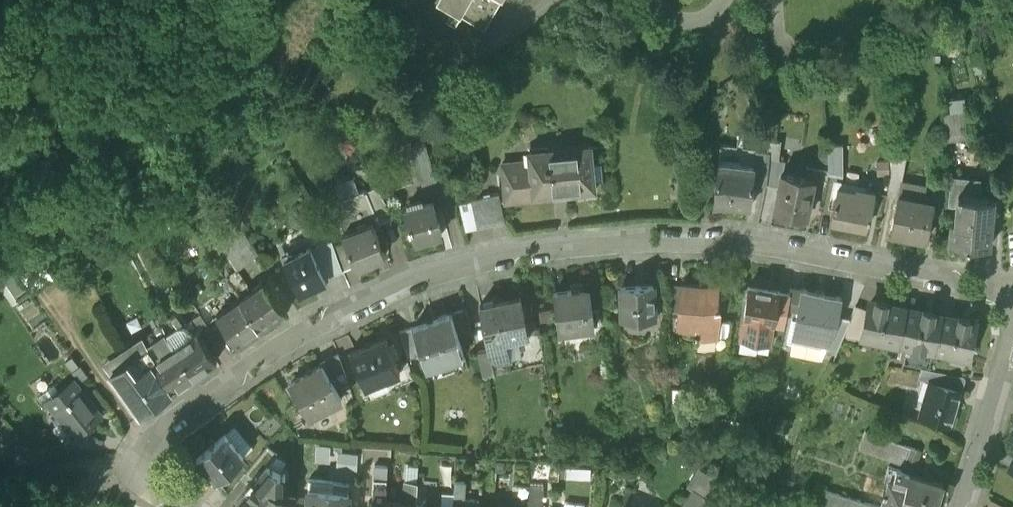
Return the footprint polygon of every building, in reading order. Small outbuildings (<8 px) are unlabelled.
[(436,19),(484,46),(510,0),(447,0),(436,19)] [(539,14),(547,0),(515,0),(539,14)] [(422,157),(407,162),(419,193),(434,188),(422,157)] [(594,161),(502,171),(506,206),(462,213),(466,243),(508,234),(506,217),(595,208),(594,161)] [(830,186),(842,188),(845,162),(833,161),(830,186)] [(718,179),(754,184),(755,169),(755,168),(720,163),(718,179)] [(768,176),(768,171),(755,169),(754,184),(752,199),(766,201),(769,187),(768,176)] [(890,174),(891,190),(886,212),(897,214),(898,215),(906,178),(890,174)] [(785,180),(768,176),(769,187),(766,201),(778,203),(781,191),(783,191),(785,180)] [(754,184),(718,179),(713,219),(749,224),(752,199),(754,184)] [(783,191),(781,191),(778,203),(773,227),(806,234),(813,198),(783,191)] [(391,226),(376,198),(364,203),(376,231),(376,230),(379,235),(393,230),(391,226)] [(328,215),(340,244),(369,231),(370,233),(376,231),(364,203),(363,201),(328,215)] [(854,207),(837,203),(830,238),(864,245),(867,235),(868,235),(874,207),(855,203),(854,207)] [(432,213),(403,221),(407,238),(410,237),(413,250),(440,243),(432,213)] [(898,215),(897,214),(890,250),(925,257),(932,221),(898,215)] [(992,219),(958,216),(955,244),(952,243),(950,263),(966,265),(966,267),(971,267),(971,265),(990,266),(993,236),(990,236),(992,219)] [(369,231),(340,244),(343,251),(353,272),(356,278),(373,271),(371,267),(383,262),(370,233),(369,231)] [(236,275),(256,261),(243,240),(222,254),(236,275)] [(310,259),(322,286),(344,276),(334,255),(332,249),(310,259)] [(0,270),(0,272),(12,297),(53,277),(40,251),(0,270)] [(353,272),(343,251),(334,255),(344,276),(353,272)] [(310,259),(309,257),(282,269),(297,301),(323,289),(322,286),(310,259)] [(225,285),(231,294),(240,287),(234,278),(225,285)] [(222,301),(231,294),(225,285),(215,291),(222,301)] [(263,291),(240,306),(260,335),(282,319),(263,291)] [(716,318),(717,297),(680,295),(677,336),(695,337),(695,346),(718,347),(719,318),(716,318)] [(655,296),(618,296),(619,333),(656,332),(655,296)] [(571,298),(553,300),(557,338),(593,334),(589,300),(571,302),(571,298)] [(749,302),(741,352),(770,357),(775,324),(778,308),(778,307),(749,302)] [(520,305),(479,314),(487,353),(491,368),(493,367),(509,364),(505,344),(527,339),(520,305)] [(260,335),(240,306),(216,322),(236,351),(260,335)] [(842,316),(790,306),(790,310),(787,322),(799,325),(797,336),(794,351),(828,358),(834,344),(836,345),(838,334),(842,316)] [(775,324),(786,325),(787,322),(790,310),(778,308),(775,324)] [(451,322),(412,334),(424,372),(463,359),(451,322)] [(799,325),(787,322),(786,325),(785,333),(797,336),(799,325)] [(868,324),(867,326),(866,329),(862,348),(863,348),(879,352),(878,355),(898,360),(905,329),(874,323),(872,322),(871,322),(869,323),(868,324)] [(862,348),(866,329),(855,326),(851,336),(843,354),(861,358),(863,348),(862,348)] [(161,327),(145,337),(150,347),(160,362),(174,352),(171,347),(167,339),(161,327)] [(935,364),(940,337),(924,334),(905,329),(898,360),(918,364),(919,360),(935,364)] [(178,332),(167,339),(174,352),(186,344),(178,332)] [(843,354),(851,336),(838,334),(836,345),(834,344),(828,358),(825,366),(837,368),(843,354)] [(186,344),(174,352),(193,380),(215,365),(196,337),(186,344)] [(972,344),(969,343),(940,337),(935,364),(934,368),(954,372),(954,368),(971,372),(975,351),(975,348),(974,346),(972,344)] [(109,374),(140,417),(171,397),(170,396),(193,380),(174,352),(160,362),(150,347),(147,349),(143,340),(117,356),(123,364),(109,374)] [(399,376),(384,342),(349,357),(364,391),(399,376)] [(825,366),(828,358),(794,351),(791,365),(822,372),(825,366)] [(495,376),(493,367),(491,368),(487,353),(476,356),(482,379),(495,376)] [(322,372),(288,390),(307,423),(341,404),(322,372)] [(100,417),(72,379),(44,400),(72,437),(100,417)] [(963,395),(923,388),(920,399),(931,402),(959,410),(963,395)] [(959,410),(931,402),(922,435),(953,444),(962,410),(959,410)] [(225,437),(196,460),(215,482),(243,459),(225,437)] [(268,468),(268,469),(278,457),(268,448),(245,475),(255,483),(268,468)] [(903,483),(910,466),(866,450),(860,467),(903,483)] [(910,466),(903,483),(915,488),(922,470),(910,466)] [(235,506),(236,506),(284,506),(285,504),(286,502),(282,501),(286,479),(268,469),(268,468),(255,483),(235,506)] [(405,505),(417,505),(417,487),(418,481),(415,481),(415,478),(410,478),(410,481),(405,481),(405,505)] [(455,480),(453,506),(460,506),(464,499),(464,480),(455,480)] [(369,506),(385,506),(387,482),(373,482),(372,504),(369,503),(369,506)] [(349,487),(309,485),(307,505),(307,506),(348,506),(349,487)] [(424,505),(428,496),(428,492),(424,492),(424,487),(417,487),(417,505),(424,505)] [(910,492),(898,488),(893,504),(903,506),(906,506),(910,492)] [(943,503),(933,499),(934,494),(924,491),(923,496),(910,492),(906,506),(943,506),(943,503)]
